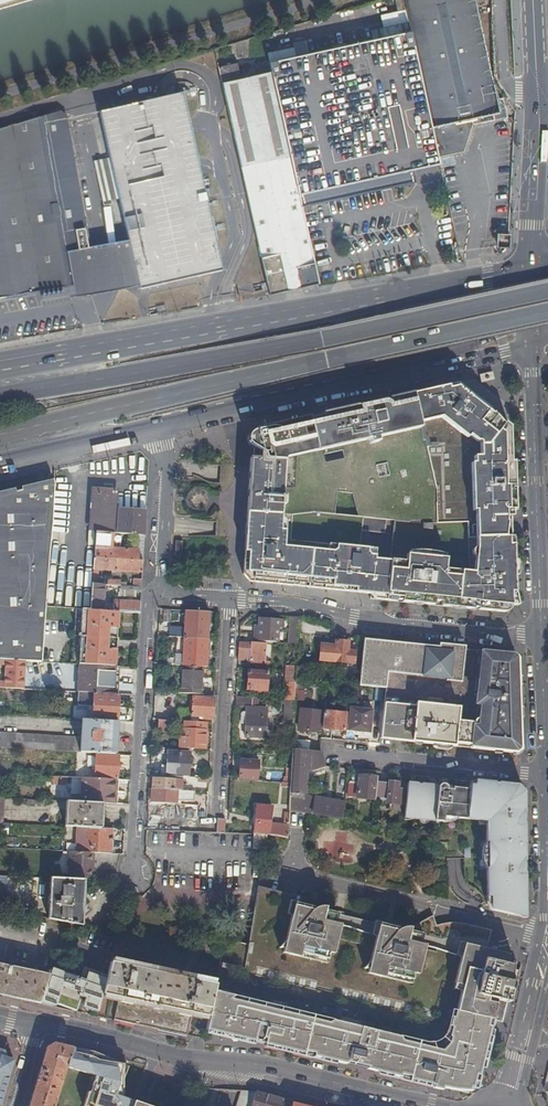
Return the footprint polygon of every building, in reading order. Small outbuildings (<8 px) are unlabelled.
[(475,0),(404,0),(411,32),(439,158),(465,152),(471,126),(506,117),(502,98),(496,99),(475,0)] [(439,158),(411,32),(375,40),(270,62),(308,233),(321,230),(331,214),(406,197),(416,183),(413,169),(440,163),(439,158)] [(270,62),(269,61),(259,64),(261,75),(240,79),(237,66),(218,70),(258,245),(269,295),(295,289),(319,283),(308,233),(270,62)] [(101,113),(123,239),(130,270),(134,284),(135,287),(193,278),(221,271),(190,128),(182,95),(158,100),(101,113)] [(67,110),(0,130),(0,297),(68,285),(61,251),(87,246),(67,110)] [(123,239),(101,244),(109,288),(134,284),(130,270),(123,239)] [(87,246),(61,251),(68,285),(70,296),(101,290),(109,288),(101,244),(95,245),(87,246)] [(478,374),(479,382),(492,380),(491,372),(478,374)] [(357,590),(363,590),(363,594),(370,595),(370,600),(385,601),(418,605),(419,600),(430,601),(430,606),(464,609),(464,607),(477,608),(477,611),(503,613),(506,610),(507,607),(508,602),(507,593),(512,593),(511,572),(510,538),(513,538),(512,525),(512,521),(512,511),(511,485),(510,485),(510,463),(508,431),(502,425),(492,414),(491,415),(487,412),(483,407),(480,404),(456,385),(411,395),(262,428),(263,432),(256,433),(255,433),(255,434),(253,436),(251,438),(251,440),(252,444),(254,446),(253,460),(252,460),(249,460),(246,510),(244,551),(244,553),(248,553),(248,560),(244,560),(243,576),(248,582),(255,583),(261,583),(261,580),(276,581),(276,585),(292,587),(292,583),(299,584),(299,587),(339,592),(340,588),(355,590),(354,593),(357,594),(357,590)] [(25,662),(36,662),(42,663),(44,635),(46,607),(54,483),(0,496),(0,660),(25,662)] [(88,532),(95,533),(97,504),(98,490),(90,489),(88,532)] [(98,490),(97,504),(118,505),(119,491),(98,490)] [(97,504),(95,533),(113,534),(116,534),(118,508),(118,505),(97,504)] [(118,508),(116,534),(132,535),(138,536),(144,536),(146,510),(126,509),(118,508)] [(95,533),(94,558),(137,561),(138,551),(138,536),(132,535),(116,534),(113,534),(95,533)] [(94,558),(92,584),(99,585),(100,577),(97,577),(98,571),(142,574),(143,561),(137,561),(94,558)] [(92,584),(90,610),(90,611),(101,611),(103,591),(103,585),(99,585),(92,584)] [(103,585),(103,591),(116,591),(116,594),(119,594),(119,592),(141,593),(141,588),(133,587),(126,587),(106,585),(103,585)] [(118,612),(140,613),(141,602),(113,600),(112,612),(118,612)] [(60,608),(46,607),(44,635),(73,637),(74,626),(59,625),(60,608)] [(90,611),(83,610),(80,665),(115,667),(116,650),(112,650),(113,629),(117,629),(118,612),(112,612),(101,611),(90,611)] [(207,640),(209,612),(186,611),(185,627),(169,627),(169,638),(184,639),(207,640)] [(298,621),(299,618),(290,617),(288,644),(297,645),(298,621)] [(282,620),(259,618),(259,626),(254,626),(254,636),(258,636),(258,641),(277,642),(278,628),(282,628),(282,620)] [(184,639),(183,667),(202,668),(206,668),(207,640),(184,639)] [(363,639),(359,686),(385,689),(382,721),(380,740),(508,753),(519,742),(516,663),(506,654),(491,653),(482,651),(452,649),(420,645),(393,643),(363,639)] [(347,652),(348,649),(348,643),(335,641),(334,648),(321,647),(319,660),(354,664),(355,653),(354,652),(347,652)] [(250,644),(239,644),(238,660),(246,661),(250,661),(265,662),(266,643),(251,642),(250,644)] [(516,663),(515,657),(512,655),(506,654),(516,663)] [(23,689),(25,662),(0,660),(0,665),(4,665),(3,683),(0,683),(0,688),(23,689)] [(250,670),(264,671),(265,662),(250,661),(250,665),(250,670)] [(78,692),(94,693),(113,694),(115,667),(80,665),(79,682),(78,692)] [(202,668),(183,667),(181,694),(188,694),(194,694),(200,695),(200,691),(202,668)] [(295,682),(303,682),(304,668),(296,668),(295,673),(295,682)] [(267,691),(268,671),(264,671),(250,670),(248,670),(247,690),(267,691)] [(294,699),(295,689),(295,682),(295,673),(286,672),(284,699),(294,699)] [(303,690),(304,682),(303,682),(295,682),(295,689),(303,690)] [(88,700),(88,707),(118,709),(119,695),(113,694),(94,693),(94,700),(88,700)] [(235,696),(235,706),(247,707),(245,737),(265,738),(266,730),(266,725),(267,708),(252,707),(253,697),(235,696)] [(213,717),(214,699),(194,698),(192,717),(198,717),(203,717),(212,717),(213,717)] [(92,715),(92,721),(116,723),(117,722),(118,709),(88,707),(87,715),(92,715)] [(353,708),(349,707),(346,731),(364,733),(369,734),(372,710),(353,708)] [(322,712),(301,710),(300,719),(299,731),(320,733),(320,727),(322,712)] [(322,720),(320,738),(323,738),(329,739),(330,730),(343,731),(345,714),(327,712),(323,712),(322,720)] [(173,721),(158,720),(157,732),(173,732),(173,721)] [(96,754),(115,755),(116,723),(92,721),(83,721),(81,738),(0,733),(0,748),(96,754)] [(205,750),(206,723),(184,722),(183,737),(179,737),(178,748),(205,750)] [(515,754),(519,749),(519,742),(508,753),(515,754)] [(292,749),(306,751),(306,744),(292,743),(292,749)] [(320,766),(318,759),(319,752),(306,751),(292,749),(291,755),(291,768),(290,783),(289,791),(304,792),(305,770),(320,767),(320,766)] [(165,765),(165,776),(166,776),(183,777),(186,777),(188,777),(189,753),(172,752),(171,765),(165,765)] [(96,754),(95,779),(116,780),(117,780),(119,755),(115,755),(96,754)] [(258,761),(240,760),(239,779),(257,780),(258,761)] [(165,776),(152,775),(151,789),(180,791),(181,780),(166,779),(166,776),(165,776)] [(376,784),(377,778),(358,776),(358,783),(349,782),(347,798),(371,800),(375,801),(375,800),(376,784)] [(95,779),(87,778),(86,803),(103,804),(115,805),(116,780),(95,779)] [(376,784),(375,800),(386,801),(386,804),(396,805),(401,806),(403,790),(397,789),(398,783),(388,782),(388,785),(376,784)] [(488,910),(521,918),(521,893),(521,862),(517,862),(516,849),(519,847),(520,846),(520,845),(520,842),(520,838),(520,814),(520,793),(515,787),(473,783),(472,788),(468,787),(468,790),(451,789),(451,791),(447,790),(446,788),(445,786),(443,785),(440,785),(438,787),(437,788),(437,789),(432,789),(432,786),(407,784),(403,816),(412,816),(412,820),(439,822),(440,818),(448,818),(464,820),(482,822),(483,876),(483,897),(488,897),(488,910)] [(151,789),(150,799),(154,799),(154,801),(185,802),(188,803),(188,796),(194,797),(194,792),(186,791),(180,791),(151,789)] [(342,819),(343,803),(334,802),(333,806),(289,799),(289,805),(288,808),(290,808),(291,809),(306,812),(342,819)] [(103,804),(86,803),(67,802),(65,827),(101,829),(103,804)] [(194,832),(207,833),(208,823),(190,822),(190,821),(181,821),(182,805),(165,804),(164,812),(173,813),(172,820),(168,820),(168,831),(194,832)] [(255,806),(254,834),(267,835),(273,835),(278,835),(287,837),(288,825),(270,823),(271,807),(255,806)] [(224,834),(225,822),(217,821),(217,833),(224,834)] [(110,829),(101,829),(101,830),(89,829),(88,853),(93,853),(112,854),(113,839),(110,839),(110,829)] [(77,852),(69,852),(67,879),(84,880),(92,881),(93,853),(88,853),(81,853),(77,852)] [(81,926),(84,881),(49,879),(47,919),(65,922),(68,923),(81,926)] [(208,1017),(205,1032),(240,1040),(254,1037),(255,1037),(254,1040),(254,1042),(255,1043),(257,1044),(258,1044),(262,1042),(264,1042),(263,1044),(278,1048),(277,1049),(303,1055),(304,1052),(310,1053),(309,1057),(345,1066),(346,1062),(362,1066),(362,1068),(374,1071),(374,1073),(414,1082),(415,1079),(430,1083),(430,1086),(451,1091),(455,1092),(456,1091),(472,1080),(481,1063),(491,1021),(503,1024),(516,969),(483,961),(486,951),(488,939),(490,932),(461,925),(456,924),(450,925),(441,926),(438,927),(435,922),(433,918),(432,918),(429,918),(426,919),(422,921),(417,926),(413,929),(410,930),(408,931),(405,931),(402,931),(369,923),(343,916),(337,914),(325,911),(296,904),(256,895),(252,919),(252,925),(244,968),(244,970),(221,964),(220,964),(215,985),(208,1017)] [(243,968),(247,945),(224,941),(220,963),(243,968)] [(208,1017),(215,985),(181,978),(110,963),(107,976),(104,987),(102,995),(118,999),(114,1021),(126,1023),(186,1035),(191,1014),(208,1017)] [(50,975),(0,965),(0,997),(39,1005),(41,1000),(50,975)] [(50,975),(41,1000),(76,1012),(83,994),(81,994),(85,982),(51,970),(50,975)] [(104,987),(107,976),(100,973),(92,997),(90,1007),(98,1009),(104,987)] [(95,1076),(90,1093),(87,1092),(83,1105),(132,1105),(133,1102),(123,1099),(123,1090),(118,1088),(121,1081),(117,1079),(121,1067),(91,1054),(53,1044),(46,1047),(29,1105),(55,1105),(63,1081),(67,1067),(95,1076)] [(14,1060),(6,1058),(4,1051),(0,1050),(0,1105),(14,1060)] [(255,1093),(241,1091),(241,1092),(237,1105),(251,1105),(255,1093)] [(291,1102),(256,1092),(255,1093),(251,1105),(290,1105),(291,1102)]
